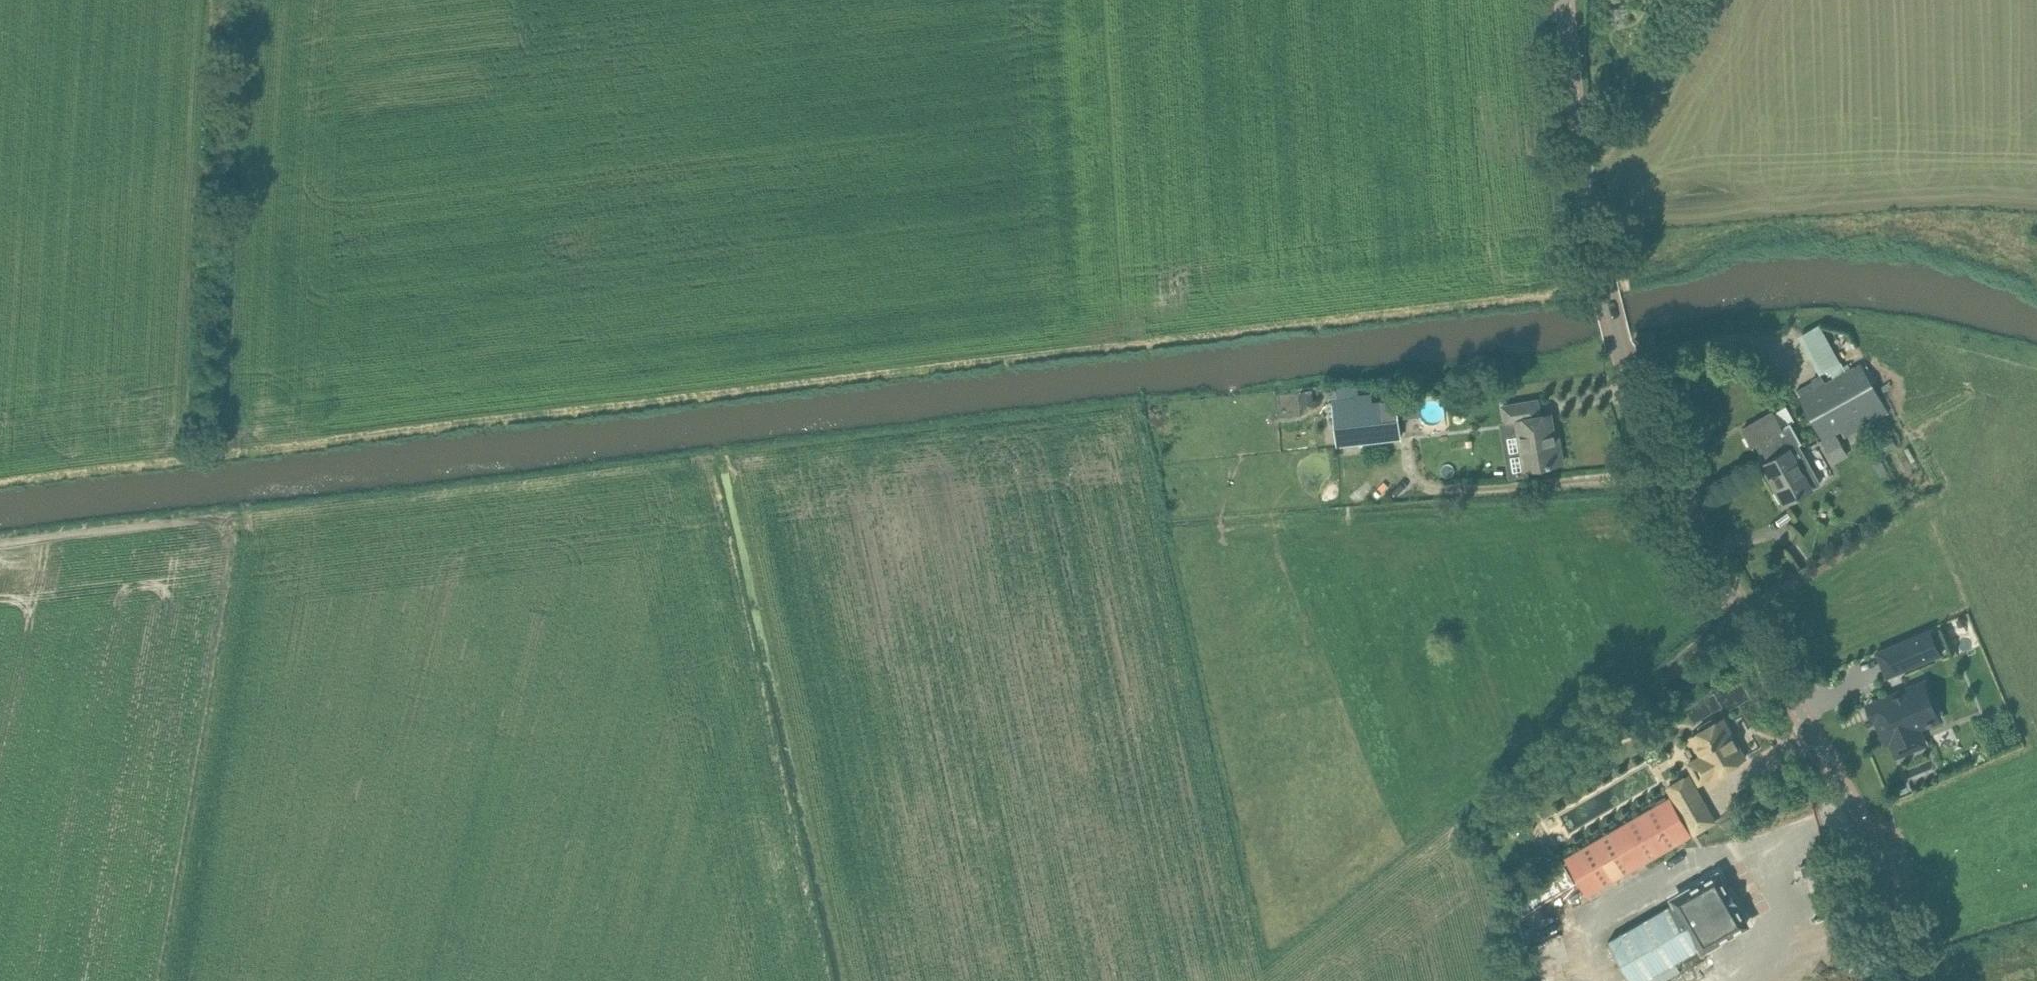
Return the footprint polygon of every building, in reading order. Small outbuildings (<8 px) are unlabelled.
[(1825,381),(1821,374),(1811,378),(1813,380),(1796,390),(1799,396),(1798,397),(1821,437),(1841,426),(1848,436),(1872,421),(1868,415),(1885,405),(1861,362),(1846,370),(1820,323),(1798,335),(1820,373),(1828,368),(1833,377),(1825,381)] [(1358,443),(1380,441),(1402,438),(1400,419),(1421,417),(1418,395),(1356,402),(1356,404),(1339,406),(1341,423),(1356,421),(1358,443)] [(1541,415),(1538,400),(1502,406),(1505,423),(1517,421),(1526,468),(1563,462),(1560,444),(1556,444),(1551,413),(1541,415)] [(1774,410),(1743,428),(1752,445),(1756,443),(1778,484),(1775,486),(1785,503),(1814,487),(1804,470),(1808,466),(1803,458),(1799,459),(1791,447),(1800,442),(1790,423),(1783,427),(1774,410)] [(1932,628),(1876,652),(1882,665),(1904,656),(1908,666),(1907,666),(1907,668),(1931,657),(1928,649),(1938,645),(1938,646),(1939,646),(1932,628)] [(1920,740),(1922,737),(1915,722),(1920,720),(1915,708),(1932,700),(1924,682),(1873,704),(1878,715),(1877,716),(1877,717),(1887,740),(1891,738),(1895,748),(1897,748),(1900,749),(1902,749),(1905,749),(1907,749),(1910,748),(1913,747),(1916,745),(1917,744),(1918,742),(1920,740)] [(1702,730),(1691,736),(1702,756),(1689,763),(1700,782),(1713,775),(1714,775),(1746,757),(1723,718),(1715,723),(1712,718),(1699,726),(1702,730)] [(1689,775),(1668,787),(1695,832),(1715,820),(1689,775)] [(1565,857),(1587,895),(1691,835),(1670,797),(1565,857)] [(1525,916),(1576,886),(1565,865),(1514,895),(1525,916)] [(1633,980),(1641,980),(1698,948),(1701,954),(1751,925),(1718,868),(1669,897),(1672,903),(1609,940),(1633,980)]
